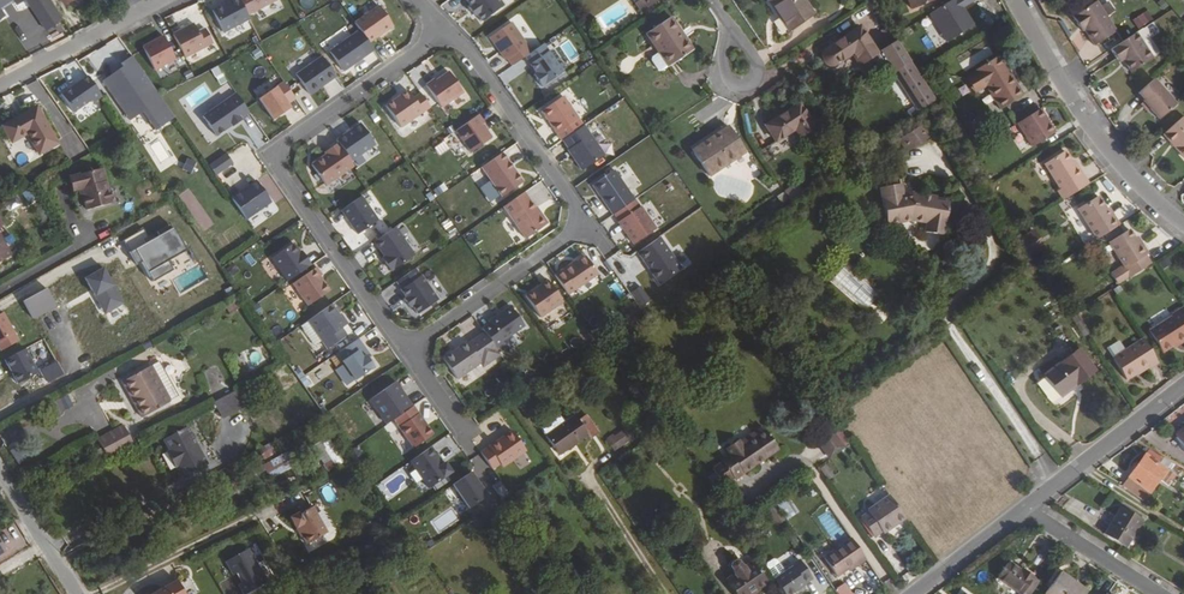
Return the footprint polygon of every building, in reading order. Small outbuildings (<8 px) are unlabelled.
[(12,1),(14,5),(21,0),(0,0),(0,9),(12,1)] [(59,20),(46,0),(22,0),(43,31),(59,20)] [(240,0),(236,0),(213,12),(225,34),(251,21),(249,17),(240,0)] [(249,17),(280,0),(240,0),(249,17)] [(483,22),(505,6),(501,0),(468,0),(473,7),(471,8),(477,16),(479,15),(483,22)] [(800,0),(766,0),(786,30),(809,15),(800,0)] [(934,2),(933,0),(907,0),(912,11),(934,2)] [(931,16),(948,44),(975,28),(964,10),(979,0),(956,0),(931,16)] [(1115,30),(1095,1),(1072,17),(1078,27),(1081,25),(1084,30),(1094,45),(1115,30)] [(355,24),(369,44),(393,28),(379,8),(355,24)] [(1144,12),(1132,20),(1139,29),(1150,21),(1144,12)] [(677,35),(679,34),(669,20),(646,36),(668,69),(689,54),(677,35)] [(508,60),(513,67),(526,58),(533,53),(512,24),(490,39),(507,61),(508,60)] [(195,25),(174,36),(186,59),(214,44),(205,27),(198,31),(195,25)] [(895,42),(876,55),(859,30),(826,52),(824,55),(824,58),(825,63),(828,66),(833,67),(836,67),(852,56),(859,66),(869,80),(885,69),(878,58),(882,56),(908,96),(924,86),(895,42)] [(1129,72),(1151,57),(1135,33),(1110,49),(1116,58),(1120,56),(1121,60),(1129,72)] [(159,73),(178,63),(166,39),(146,50),(159,73)] [(353,39),(331,55),(345,75),(367,59),(353,39)] [(559,45),(570,63),(579,57),(569,39),(559,45)] [(533,53),(526,58),(537,74),(535,76),(543,88),(564,73),(544,45),(533,53)] [(175,117),(132,55),(120,63),(123,66),(103,80),(129,120),(142,111),(156,130),(175,117)] [(976,70),(978,72),(972,76),(972,80),(977,88),(981,89),(986,86),(1002,109),(1023,95),(1009,73),(1006,74),(1003,68),(1004,65),(998,56),(976,70)] [(298,78),(312,98),(338,80),(324,60),(298,78)] [(436,81),(427,87),(443,110),(465,94),(450,74),(437,83),(436,81)] [(60,94),(73,112),(91,99),(93,102),(102,96),(87,75),(60,94)] [(966,80),(975,93),(981,89),(977,88),(972,80),(972,76),(966,80)] [(1175,105),(1152,80),(1137,93),(1143,99),(1142,101),(1158,120),(1175,105)] [(261,102),(276,123),(293,111),(291,107),(298,102),(286,85),(261,102)] [(415,101),(409,93),(388,108),(403,130),(431,110),(422,96),(415,101)] [(239,97),(206,120),(219,140),(234,129),(235,130),(244,124),(244,123),(252,117),(239,97)] [(541,112),(562,142),(563,141),(583,127),(563,97),(541,112)] [(797,106),(764,128),(774,143),(794,130),(800,138),(813,129),(797,106)] [(33,108),(0,128),(2,130),(35,111),(33,108)] [(36,156),(55,145),(35,111),(2,130),(10,145),(25,136),(36,156)] [(1050,120),(1044,111),(1021,126),(1037,149),(1060,135),(1053,125),(1051,126),(1047,121),(1050,120)] [(478,116),(454,133),(469,155),(491,139),(482,126),(484,124),(478,116)] [(1181,117),(1162,134),(1183,159),(1183,120),(1181,117)] [(361,125),(337,141),(339,144),(351,162),(375,146),(361,125)] [(906,155),(929,139),(919,126),(897,140),(906,155)] [(583,127),(563,141),(569,150),(568,151),(583,171),(605,156),(584,127),(583,127)] [(710,177),(744,154),(727,127),(692,151),(710,177)] [(160,140),(151,144),(158,159),(167,155),(160,140)] [(351,162),(339,144),(326,153),(327,155),(312,166),(327,186),(355,167),(351,162)] [(217,176),(235,163),(227,152),(209,165),(217,176)] [(1058,191),(1064,201),(1087,187),(1081,178),(1083,177),(1077,167),(1075,168),(1065,153),(1045,166),(1060,190),(1058,191)] [(502,154),(481,168),(502,198),(523,184),(502,154)] [(102,169),(72,178),(76,190),(82,189),(88,210),(112,204),(102,169)] [(614,172),(593,187),(613,216),(634,201),(614,172)] [(272,203),(257,181),(232,199),(247,220),(272,203)] [(796,183),(785,190),(790,198),(801,190),(796,183)] [(926,235),(944,238),(950,202),(911,196),(904,197),(901,187),(879,191),(887,227),(911,223),(927,225),(926,235)] [(524,193),(504,208),(526,240),(546,225),(547,223),(537,208),(535,209),(524,193)] [(1097,195),(1077,209),(1096,239),(1118,225),(1113,215),(1110,216),(1097,195)] [(362,197),(342,211),(358,235),(378,221),(362,197)] [(618,224),(633,246),(656,230),(640,208),(618,224)] [(167,259),(184,252),(172,224),(142,238),(139,232),(129,237),(150,282),(173,271),(167,259)] [(395,228),(374,243),(385,257),(383,259),(392,272),(414,256),(395,228)] [(1131,276),(1151,264),(1145,256),(1148,254),(1141,243),(1138,245),(1134,239),(1129,230),(1110,243),(1131,276)] [(1032,251),(1041,247),(1033,231),(1024,235),(1032,251)] [(660,238),(637,254),(659,285),(681,270),(660,238)] [(9,256),(0,241),(0,262),(9,256)] [(294,244),(272,259),(288,282),(312,265),(303,252),(301,254),(294,244)] [(598,275),(585,257),(577,263),(576,261),(554,276),(568,296),(598,275)] [(108,312),(124,303),(103,267),(85,278),(95,296),(98,294),(108,312)] [(317,268),(293,285),(308,307),(330,292),(320,278),(322,276),(317,268)] [(416,269),(397,282),(402,290),(401,290),(406,298),(405,298),(411,307),(413,306),(419,314),(439,300),(422,275),(421,276),(416,269)] [(548,282),(525,297),(540,319),(563,303),(548,282)] [(618,282),(611,285),(616,298),(624,295),(618,282)] [(98,294),(95,296),(105,313),(108,312),(98,294)] [(339,318),(331,305),(307,322),(322,343),(347,325),(341,317),(339,318)] [(524,327),(510,307),(488,323),(489,324),(482,329),(485,333),(495,348),(524,327)] [(1183,309),(1173,316),(1174,317),(1149,333),(1162,353),(1171,347),(1176,344),(1178,346),(1183,342),(1183,309)] [(19,340),(3,312),(0,314),(0,350),(0,351),(19,340)] [(467,343),(443,360),(457,380),(480,364),(483,368),(500,355),(495,348),(485,333),(468,345),(467,343)] [(1149,369),(1158,364),(1143,339),(1112,359),(1125,381),(1147,366),(1149,369)] [(356,342),(338,355),(356,381),(374,368),(356,342)] [(17,383),(37,372),(25,349),(4,360),(17,383)] [(1060,397),(1093,370),(1075,350),(1042,376),(1060,397)] [(122,381),(140,417),(169,402),(150,366),(122,381)] [(396,382),(370,400),(387,425),(394,420),(413,407),(396,382)] [(245,407),(236,391),(212,404),(221,420),(245,407)] [(66,396),(56,404),(62,412),(72,404),(66,396)] [(413,407),(394,420),(413,449),(433,435),(413,407)] [(581,418),(573,423),(569,417),(558,424),(552,415),(533,428),(552,456),(582,436),(585,440),(593,435),(581,418)] [(812,439),(832,457),(848,440),(828,421),(812,439)] [(732,480),(776,450),(760,426),(749,434),(752,439),(739,447),(737,443),(736,441),(724,449),(728,455),(720,461),(732,480)] [(186,428),(162,441),(167,452),(168,458),(173,469),(182,479),(206,466),(186,428)] [(126,449),(116,430),(96,441),(108,459),(126,449)] [(511,431),(480,453),(491,469),(499,463),(501,466),(524,450),(511,431)] [(739,447),(752,439),(749,434),(737,443),(739,447)] [(627,443),(621,435),(616,438),(622,447),(627,443)] [(326,471),(344,462),(331,437),(313,446),(326,471)] [(610,437),(601,444),(603,447),(611,440),(610,437)] [(1174,444),(1183,457),(1183,437),(1174,444)] [(622,447),(616,438),(611,440),(603,447),(610,455),(622,447)] [(266,459),(276,453),(271,443),(260,449),(266,459)] [(19,464),(29,458),(20,444),(10,451),(19,464)] [(428,489),(452,473),(445,463),(443,465),(431,447),(410,462),(428,489)] [(276,467),(289,461),(286,453),(272,460),(276,467)] [(64,469),(76,463),(72,455),(60,461),(64,469)] [(1148,455),(1123,493),(1144,506),(1158,485),(1169,491),(1176,481),(1174,479),(1178,472),(1148,455)] [(826,466),(821,470),(829,481),(834,478),(826,466)] [(469,509),(487,497),(470,473),(453,485),(469,509)] [(501,481),(494,485),(500,497),(508,492),(501,481)] [(775,504),(786,522),(799,513),(787,496),(775,504)] [(883,534),(905,519),(890,497),(868,512),(868,514),(862,519),(875,538),(882,533),(883,534)] [(322,535),(308,509),(297,515),(296,513),(286,519),(291,529),(292,529),(301,546),(322,535)] [(1126,553),(1141,528),(1119,515),(1114,524),(1115,525),(1106,541),(1126,553)] [(862,519),(860,521),(873,539),(875,538),(862,519)] [(127,546),(139,540),(136,534),(124,540),(127,546)] [(856,567),(866,561),(850,539),(823,557),(836,577),(855,565),(856,567)] [(226,559),(239,593),(243,593),(267,585),(253,549),(226,559)] [(810,576),(800,560),(773,578),(784,593),(790,593),(803,585),(802,582),(810,576)] [(734,593),(748,593),(747,591),(764,579),(752,561),(724,580),(734,593)] [(1007,593),(1037,593),(1039,591),(1032,586),(1022,580),(1020,583),(1005,575),(997,587),(1007,593)] [(748,593),(751,593),(767,583),(764,579),(747,591),(748,593)] [(177,580),(153,593),(185,593),(177,580)] [(1060,580),(1050,593),(1080,593),(1060,580)] [(846,582),(835,589),(838,593),(854,593),(846,582)]
